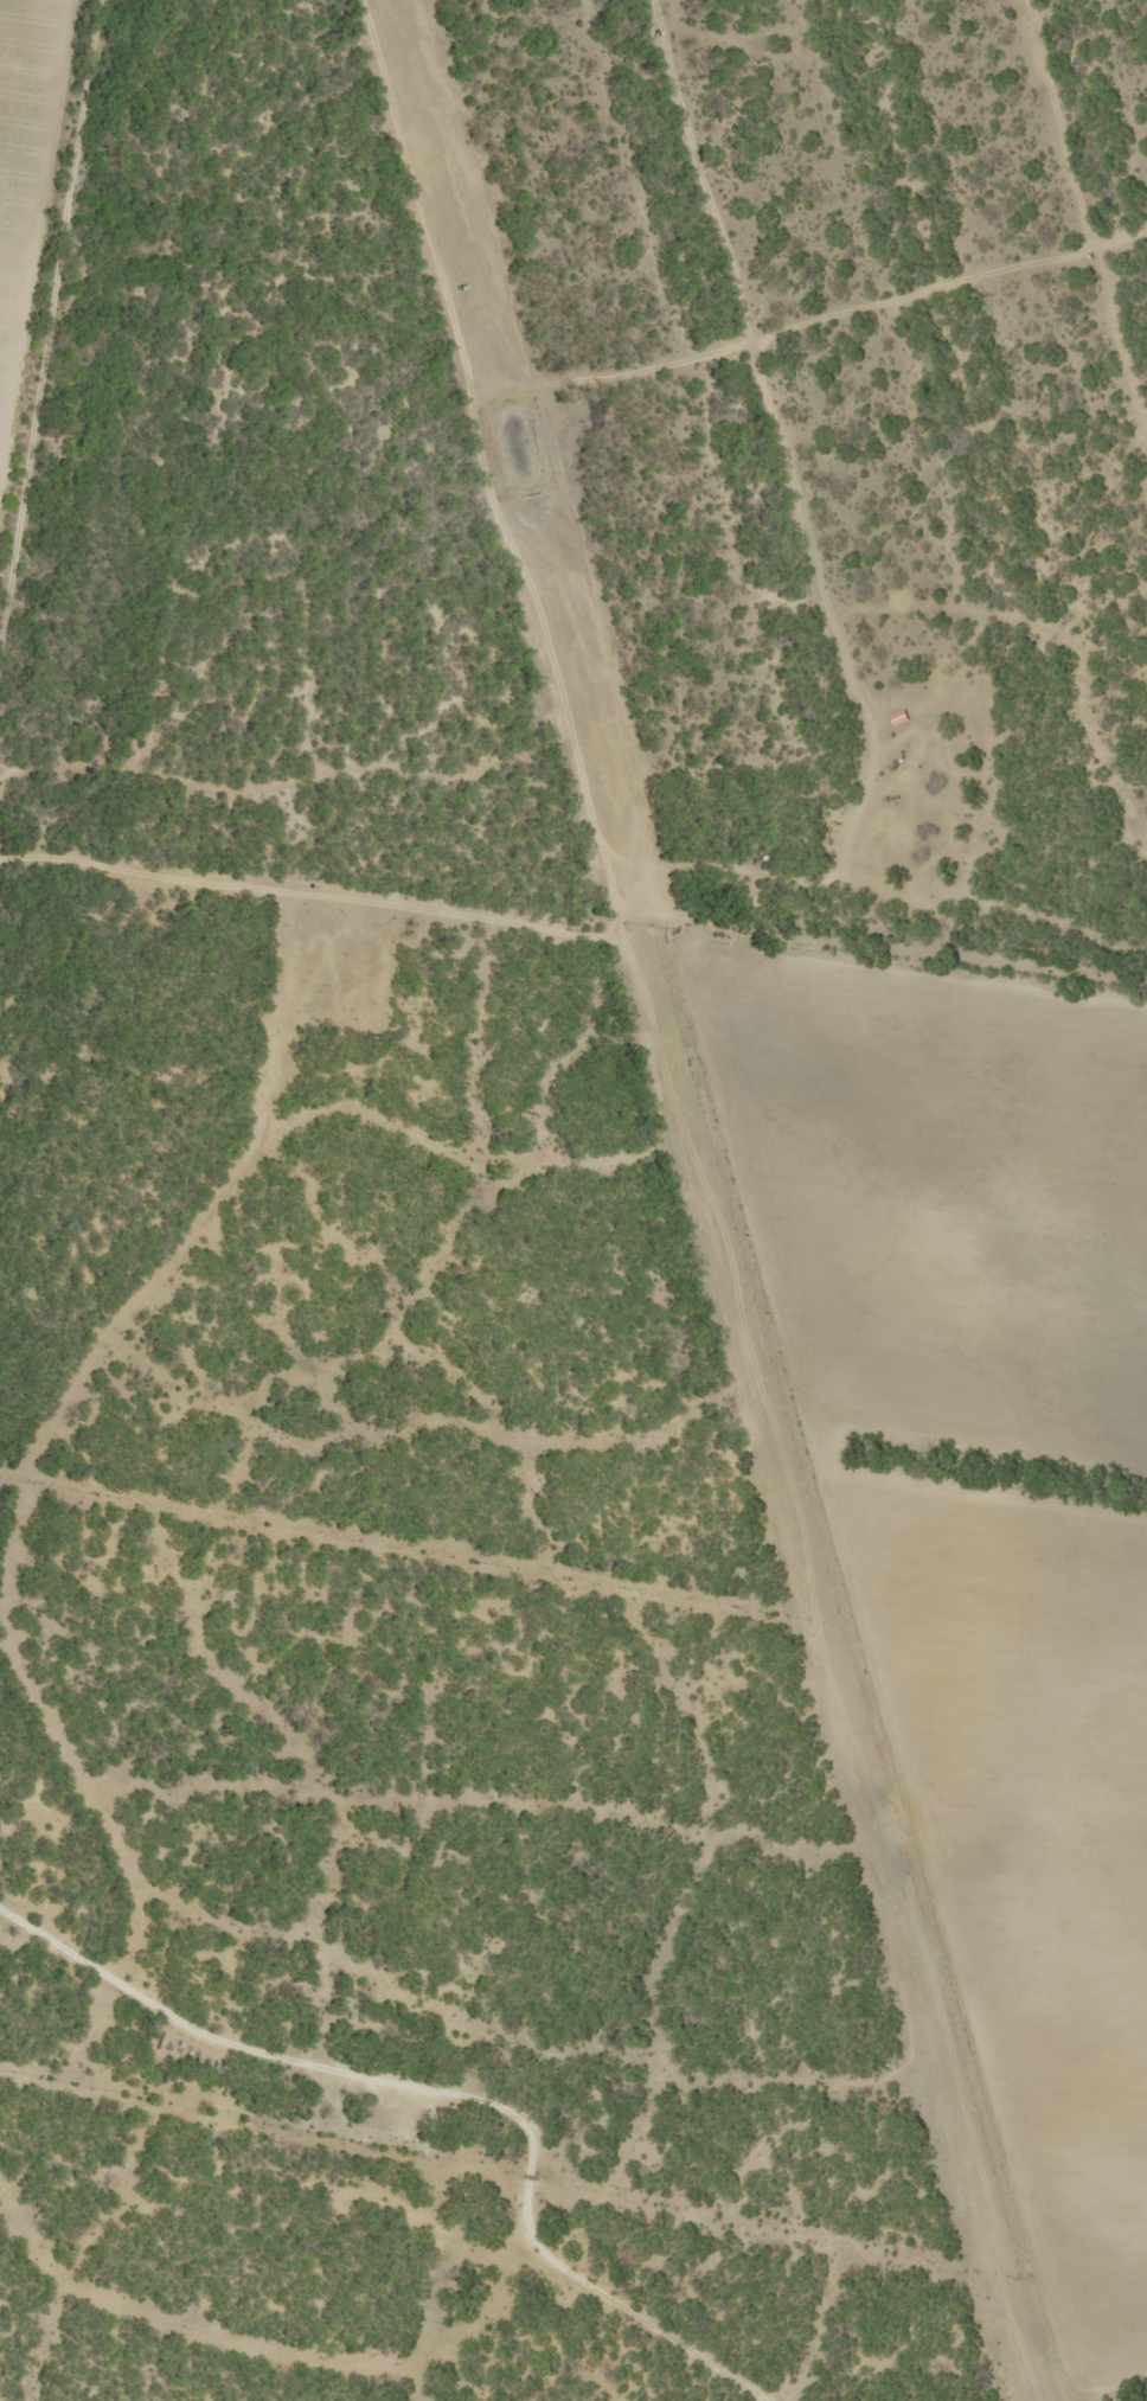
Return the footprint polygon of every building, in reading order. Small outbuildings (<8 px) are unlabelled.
[(908,720),(905,712),(891,718),(894,726),(908,720)]
